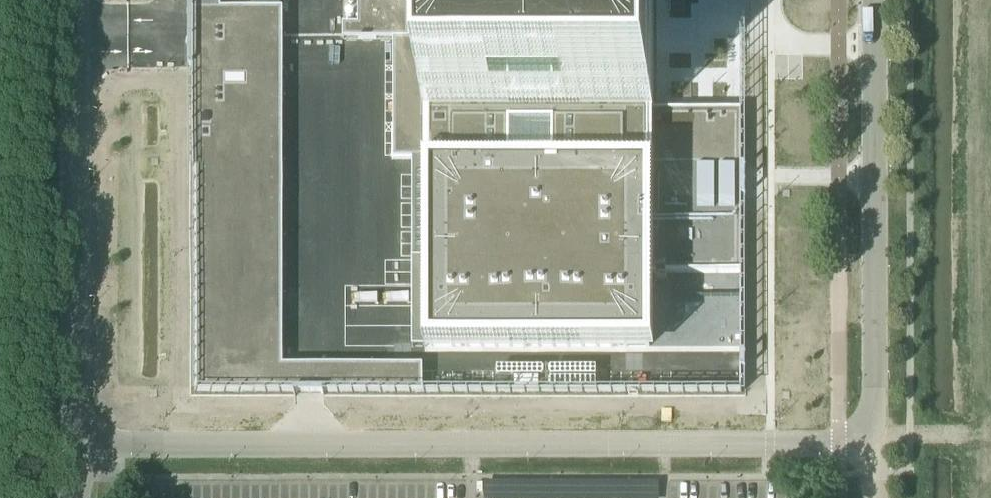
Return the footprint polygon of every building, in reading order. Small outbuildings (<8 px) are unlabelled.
[(393,40),(409,40),(410,0),(358,0),(358,2),(358,25),(343,25),(343,40),(393,40)] [(657,106),(657,0),(428,0),(428,105),(428,156),(427,349),(656,350),(656,273),(742,273),(742,106),(657,106)] [(418,336),(417,297),(393,298),(394,336),(418,336)] [(263,350),(194,349),(193,349),(193,394),(283,394),(283,350),(279,350),(263,350)] [(375,393),(375,371),(375,367),(347,367),(323,367),(323,375),(323,393),(324,393),(375,394),(375,393)] [(593,480),(485,482),(486,497),(584,497),(593,497),(593,480)] [(474,497),(483,497),(483,489),(474,489),(474,497)]
